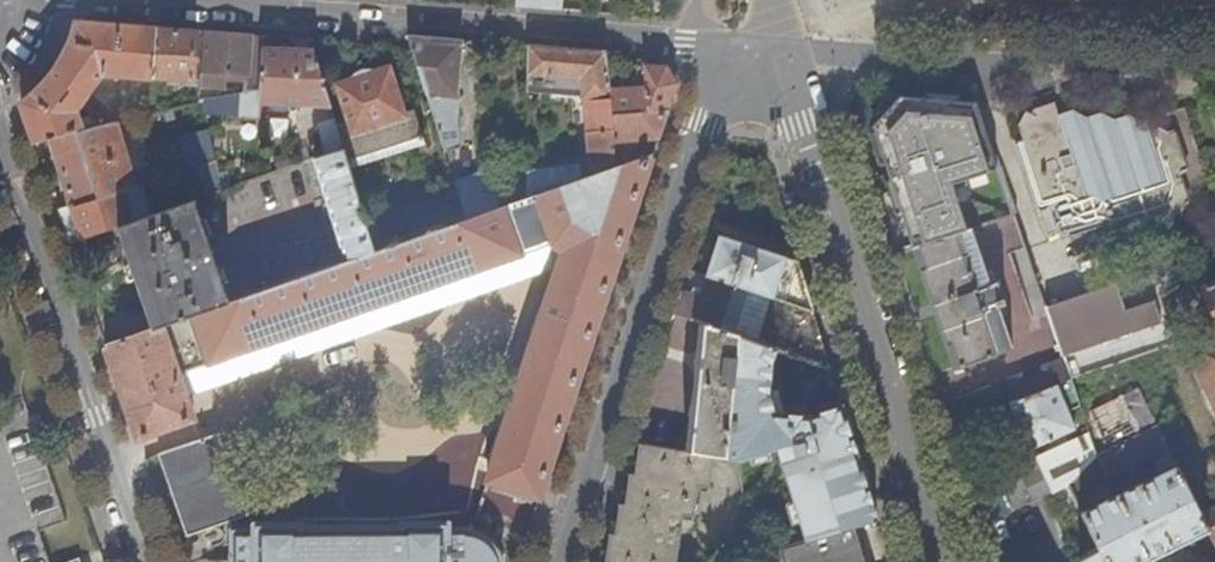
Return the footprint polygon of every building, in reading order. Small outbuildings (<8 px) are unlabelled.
[(522,8),(563,11),(563,0),(522,0),(522,8)] [(891,21),(878,20),(875,43),(889,44),(891,21)] [(153,78),(156,29),(77,23),(75,31),(71,43),(64,56),(57,67),(54,71),(45,83),(22,103),(36,143),(50,138),(81,128),(75,113),(102,75),(153,78)] [(197,32),(156,29),(153,78),(193,81),(197,32)] [(251,35),(203,32),(199,83),(211,84),(212,72),(248,75),(251,35)] [(263,36),(251,35),(248,75),(247,92),(260,90),(262,49),(263,36)] [(409,37),(413,49),(444,151),(461,146),(459,123),(458,96),(463,41),(409,37)] [(606,53),(529,46),(528,91),(567,95),(567,78),(582,79),(584,96),(589,171),(579,173),(578,167),(526,172),(526,173),(526,200),(614,170),(612,143),(610,116),(609,91),(606,53)] [(241,93),(241,117),(261,118),(261,101),(330,106),(313,52),(262,49),(260,90),(247,92),(241,93)] [(610,116),(667,114),(676,85),(664,69),(645,67),(645,89),(609,91),(610,116)] [(407,117),(406,115),(390,68),(336,83),(352,134),(407,117)] [(567,78),(567,95),(584,96),(582,79),(567,78)] [(202,101),(206,117),(241,117),(241,93),(202,101)] [(1000,165),(980,108),(906,103),(875,127),(915,249),(972,227),(954,182),(1000,165)] [(1048,238),(1059,234),(1064,236),(1071,234),(1070,230),(1110,217),(1114,228),(1122,233),(1183,213),(1197,222),(1212,216),(1214,209),(1214,205),(1205,201),(1211,188),(1183,109),(1166,116),(1164,111),(1151,115),(1146,127),(1135,131),(1129,127),(1121,130),(1119,124),(1109,128),(1100,124),(1093,126),(1091,122),(1081,124),(1076,132),(1068,135),(1063,119),(1042,126),(1039,120),(1027,114),(1020,127),(1024,143),(1016,146),(1048,238)] [(344,150),(348,163),(424,139),(415,112),(406,115),(407,117),(352,134),(340,138),(344,150)] [(612,143),(658,140),(667,114),(610,116),(612,143)] [(317,125),(327,156),(344,150),(340,138),(334,121),(317,125)] [(116,123),(81,128),(50,138),(60,174),(70,206),(124,190),(136,186),(116,123)] [(180,139),(189,170),(200,167),(218,161),(210,130),(180,139)] [(322,227),(335,266),(375,252),(348,163),(344,150),(327,156),(303,163),(316,208),(328,204),(333,223),(322,227)] [(154,328),(105,345),(123,396),(137,439),(193,420),(178,375),(243,353),(473,274),(554,246),(563,252),(489,482),(494,483),(535,497),(541,499),(653,157),(614,170),(526,200),(465,221),(375,252),(335,266),(231,301),(154,328)] [(218,161),(200,167),(207,196),(225,190),(218,161)] [(454,183),(465,221),(526,200),(526,173),(493,184),(490,172),(454,183)] [(136,186),(124,190),(135,222),(147,218),(151,216),(141,185),(136,186)] [(70,206),(58,210),(70,244),(118,228),(135,222),(124,190),(70,206)] [(135,222),(118,228),(154,328),(231,301),(216,255),(221,254),(203,198),(151,216),(147,218),(135,222)] [(991,282),(974,226),(972,227),(915,249),(936,315),(954,370),(1013,347),(1000,304),(1005,302),(1002,294),(1004,293),(1000,279),(991,282)] [(720,235),(708,276),(814,312),(798,260),(720,235)] [(814,312),(708,276),(704,290),(699,288),(695,289),(694,293),(685,291),(677,313),(704,322),(742,335),(782,349),(831,365),(814,312)] [(1204,290),(1212,307),(1204,311),(1208,321),(1203,324),(1214,350),(1214,285),(1204,290)] [(742,335),(704,322),(699,371),(692,452),(715,456),(729,458),(742,335)] [(782,349),(742,335),(729,458),(744,460),(779,447),(806,539),(855,525),(880,518),(843,405),(809,416),(775,411),(769,389),(774,359),(782,349)] [(1196,360),(1214,401),(1214,351),(1196,360)] [(1073,380),(1065,355),(994,385),(1001,409),(1004,408),(1012,404),(1073,380)] [(1073,380),(1012,404),(1033,451),(1089,425),(1073,380)] [(1089,421),(1103,449),(1156,421),(1142,394),(1089,421)] [(1001,409),(961,425),(969,443),(1012,426),(1004,408),(1001,409)] [(1160,427),(1100,456),(1071,488),(1075,497),(1170,449),(1160,427)] [(221,432),(161,452),(189,535),(249,514),(221,432)] [(692,452),(642,443),(637,474),(632,473),(627,504),(622,503),(616,534),(612,533),(607,561),(677,561),(682,531),(688,530),(692,526),(699,487),(710,488),(715,456),(692,452)] [(1038,458),(999,476),(1015,512),(1037,504),(1067,490),(1071,488),(1100,456),(1095,443),(1042,468),(1038,458)] [(1084,515),(1100,552),(1081,561),(1082,561),(1149,561),(1210,532),(1203,517),(1179,468),(1084,515)] [(999,476),(968,486),(981,527),(1015,512),(999,476)] [(535,497),(494,483),(492,490),(533,503),(535,497)] [(1203,517),(1210,532),(1214,541),(1214,511),(1203,517)] [(503,557),(501,553),(499,549),(495,545),(492,542),(488,538),(484,536),(478,535),(472,533),(472,529),(449,529),(448,524),(403,525),(403,528),(301,529),(301,526),(257,526),(257,530),(233,531),(232,561),(504,561),(503,557)] [(855,525),(809,538),(779,547),(784,561),(866,561),(855,525)] [(753,554),(755,561),(784,561),(779,547),(753,554)]
